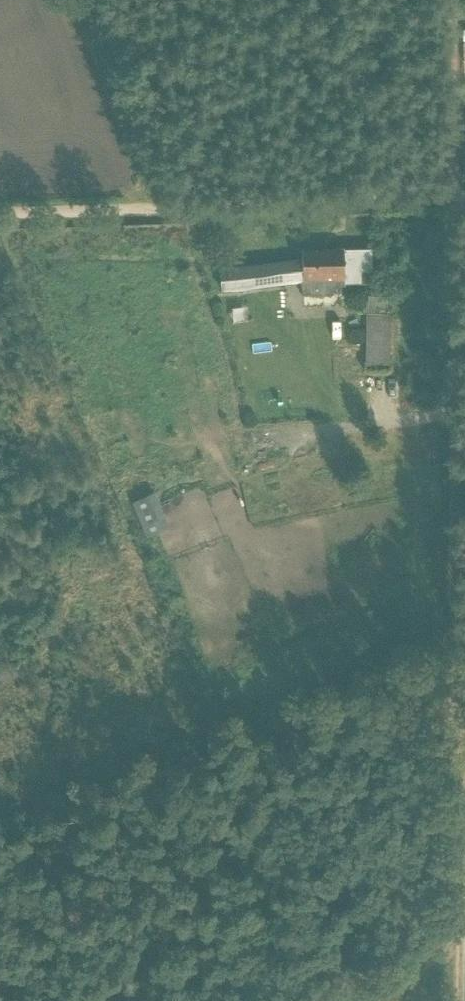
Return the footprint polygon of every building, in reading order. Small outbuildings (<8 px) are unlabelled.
[(386,371),(388,297),(372,296),(371,250),(343,250),(301,251),(301,264),(281,265),(281,262),(218,264),(221,290),(300,283),(301,310),(341,309),(340,286),(343,286),(343,284),(369,284),(369,296),(361,296),(361,313),(365,313),(365,370),(386,371)]
